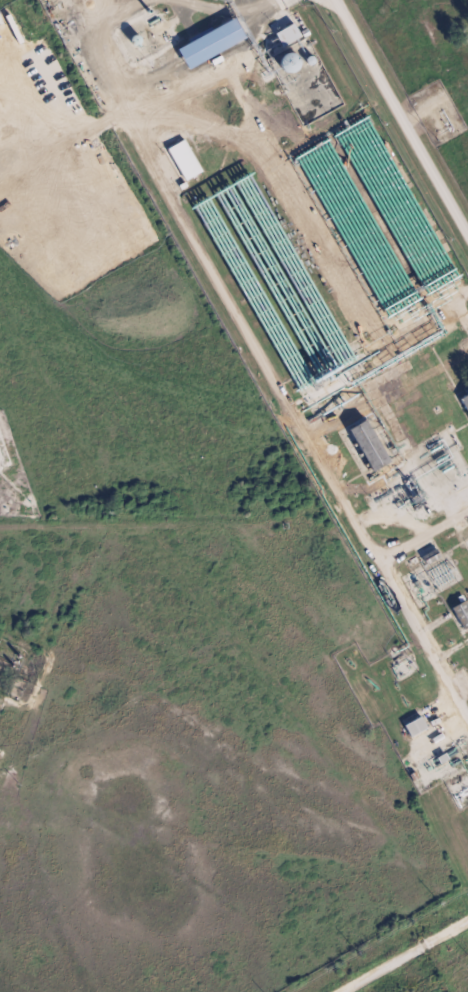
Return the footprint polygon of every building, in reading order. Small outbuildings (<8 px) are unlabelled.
[(175,48),(186,69),(243,39),(232,18),(175,48)] [(300,37),(293,24),(274,33),(281,47),(300,37)] [(167,150),(186,182),(203,172),(184,140),(167,150)] [(467,415),(467,394),(459,399),(467,415)] [(347,430),(370,473),(389,463),(365,420),(347,430)] [(461,630),(467,627),(467,609),(465,602),(451,608),(461,630)] [(409,738),(426,730),(421,718),(403,726),(409,738)]
